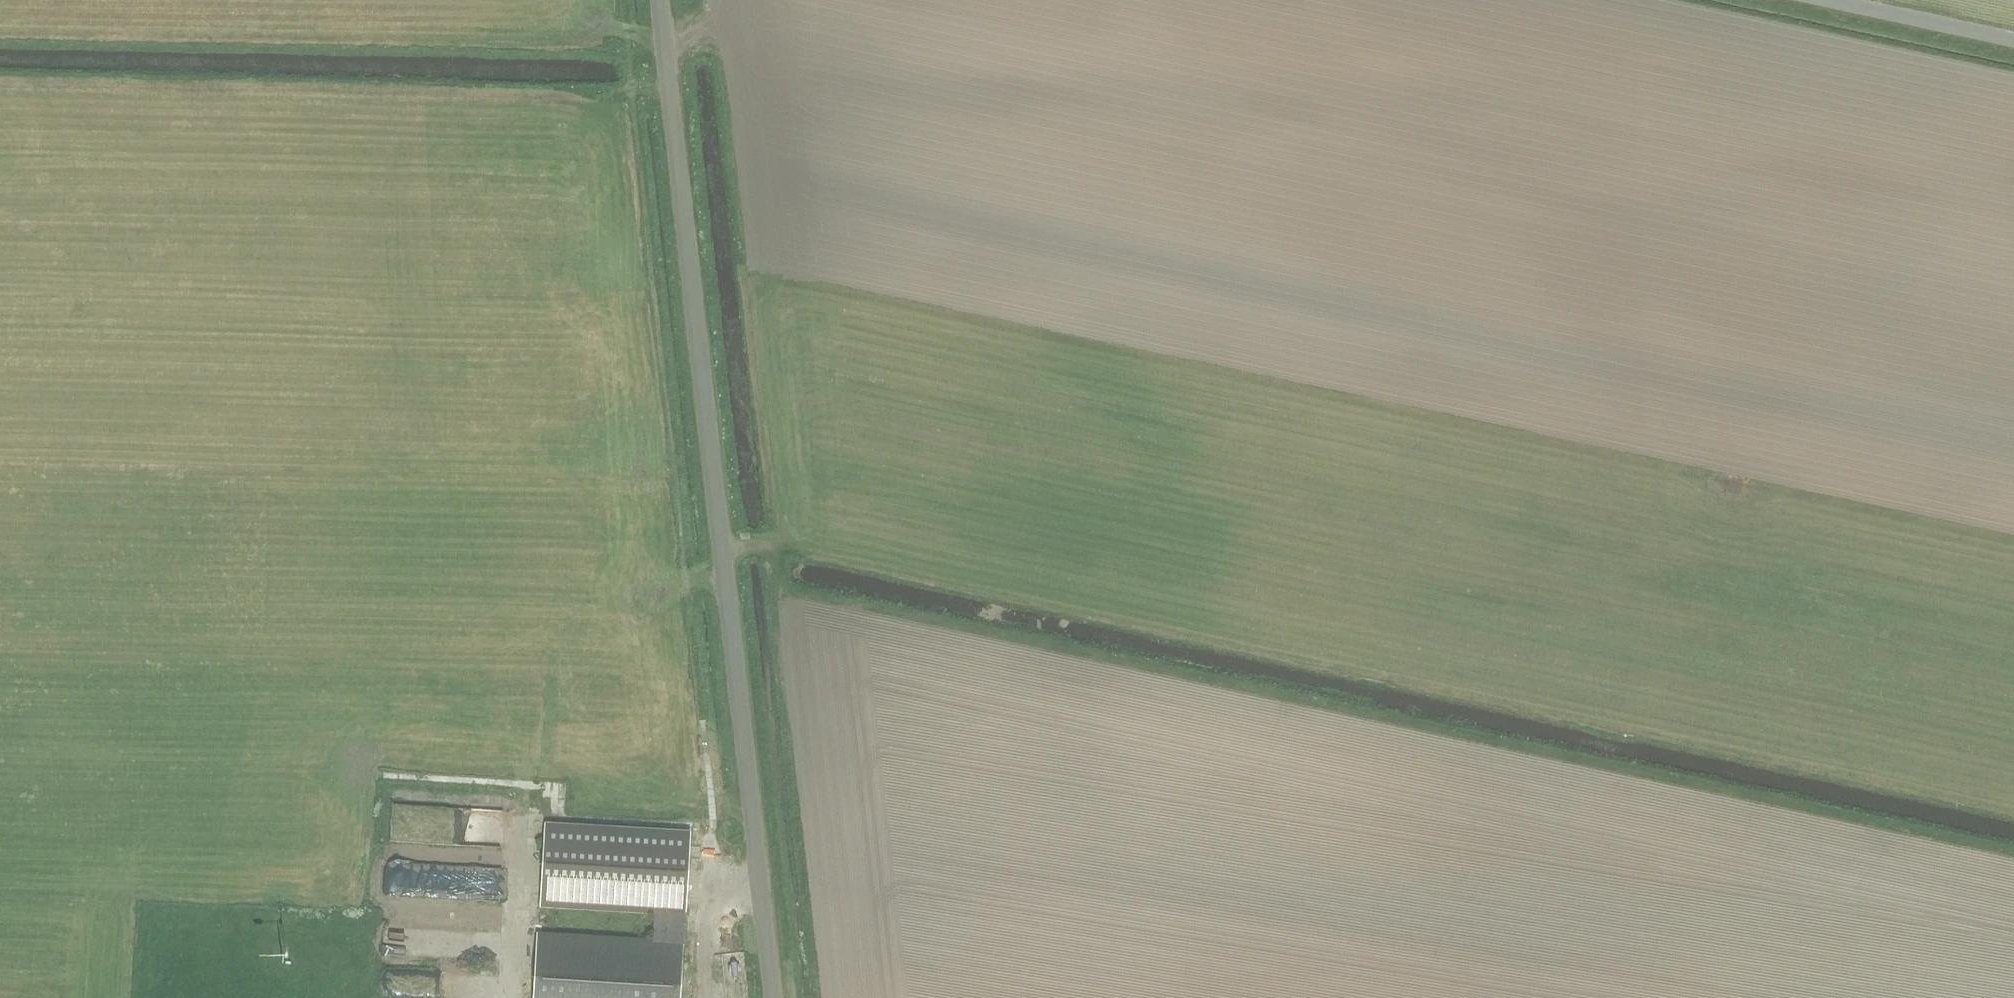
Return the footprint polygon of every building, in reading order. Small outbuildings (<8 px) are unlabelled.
[(691,830),(545,822),(540,907),(654,914),(653,939),(538,932),(534,997),(681,997),(691,830)] [(728,951),(730,975),(746,974),(745,950),(728,951)]
